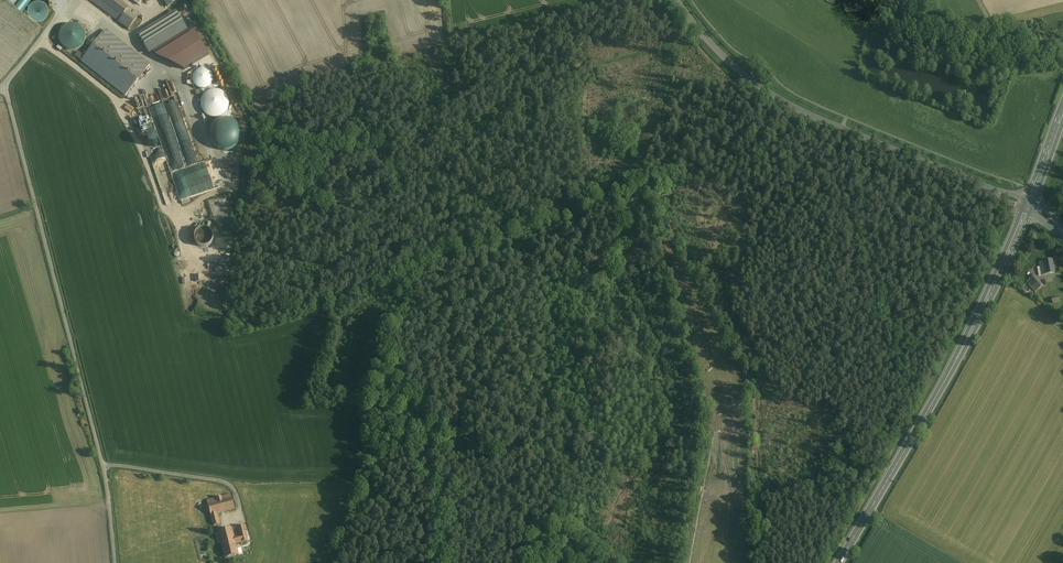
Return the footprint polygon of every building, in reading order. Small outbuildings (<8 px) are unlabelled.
[(31,1),(31,2),(30,3),(29,5),(28,6),(28,7),(28,8),(28,10),(29,12),(29,13),(30,14),(31,15),(32,16),(33,17),(34,17),(36,18),(37,18),(39,18),(40,18),(42,18),(43,17),(44,17),(45,16),(46,15),(47,13),(48,12),(48,11),(49,10),(49,9),(49,7),(48,6),(48,5),(48,4),(47,3),(46,1),(45,1),(44,0),(32,0),(31,1)] [(118,0),(89,0),(115,19),(125,5),(118,0)] [(139,15),(125,5),(115,19),(119,22),(118,22),(128,29),(139,15)] [(178,16),(150,33),(158,48),(187,30),(178,16)] [(69,50),(72,51),(76,50),(79,49),(81,47),(83,44),(85,41),(86,38),(85,35),(84,32),(82,29),(80,27),(77,25),(74,24),(70,24),(67,25),(64,27),(62,29),(60,32),(59,35),(59,38),(60,41),(61,45),(63,47),(66,49),(69,50)] [(150,65),(105,30),(81,61),(125,96),(150,65)] [(183,70),(211,55),(198,31),(159,52),(164,63),(171,59),(174,66),(179,63),(183,70)] [(171,47),(169,43),(158,49),(159,52),(171,47)] [(199,89),(202,90),(203,90),(205,89),(206,89),(207,89),(208,88),(210,87),(211,86),(212,84),(213,82),(213,80),(213,78),(212,75),(211,74),(210,72),(208,71),(206,70),(204,69),(202,69),(200,70),(198,70),(196,72),(194,73),(193,75),(193,77),(192,79),(193,81),(193,84),(194,85),(196,87),(197,88),(199,89)] [(208,88),(207,89),(206,89),(205,89),(203,90),(202,90),(204,95),(205,94),(206,93),(208,92),(210,91),(213,90),(211,86),(210,87),(208,88)] [(215,90),(213,90),(210,91),(208,92),(206,93),(205,94),(204,95),(202,97),(201,99),(201,102),(201,104),(201,106),(201,109),(202,111),(203,113),(205,115),(207,116),(209,117),(211,118),(214,118),(216,118),(218,118),(221,117),(223,116),(224,115),(226,113),(227,111),(228,109),(229,106),(229,104),(229,101),(228,99),(227,97),(226,95),(224,93),(222,92),(220,91),(217,90),(215,90)] [(154,134),(148,142),(157,148),(163,140),(154,134)] [(163,190),(167,204),(195,196),(191,183),(190,183),(184,185),(179,170),(178,176),(174,176),(174,180),(174,182),(176,189),(172,191),(175,191),(174,196),(173,194),(167,193),(167,191),(163,190)] [(1052,260),(1039,263),(1041,275),(1055,272),(1052,260)] [(1043,285),(1035,275),(1027,282),(1035,292),(1043,285)] [(220,497),(206,501),(211,515),(217,514),(234,509),(230,494),(220,497)] [(217,514),(211,515),(213,526),(220,524),(217,514)] [(244,525),(237,527),(240,536),(234,537),(235,543),(241,542),(247,541),(244,525)] [(231,528),(218,531),(225,558),(238,555),(235,543),(234,537),(231,528)]
